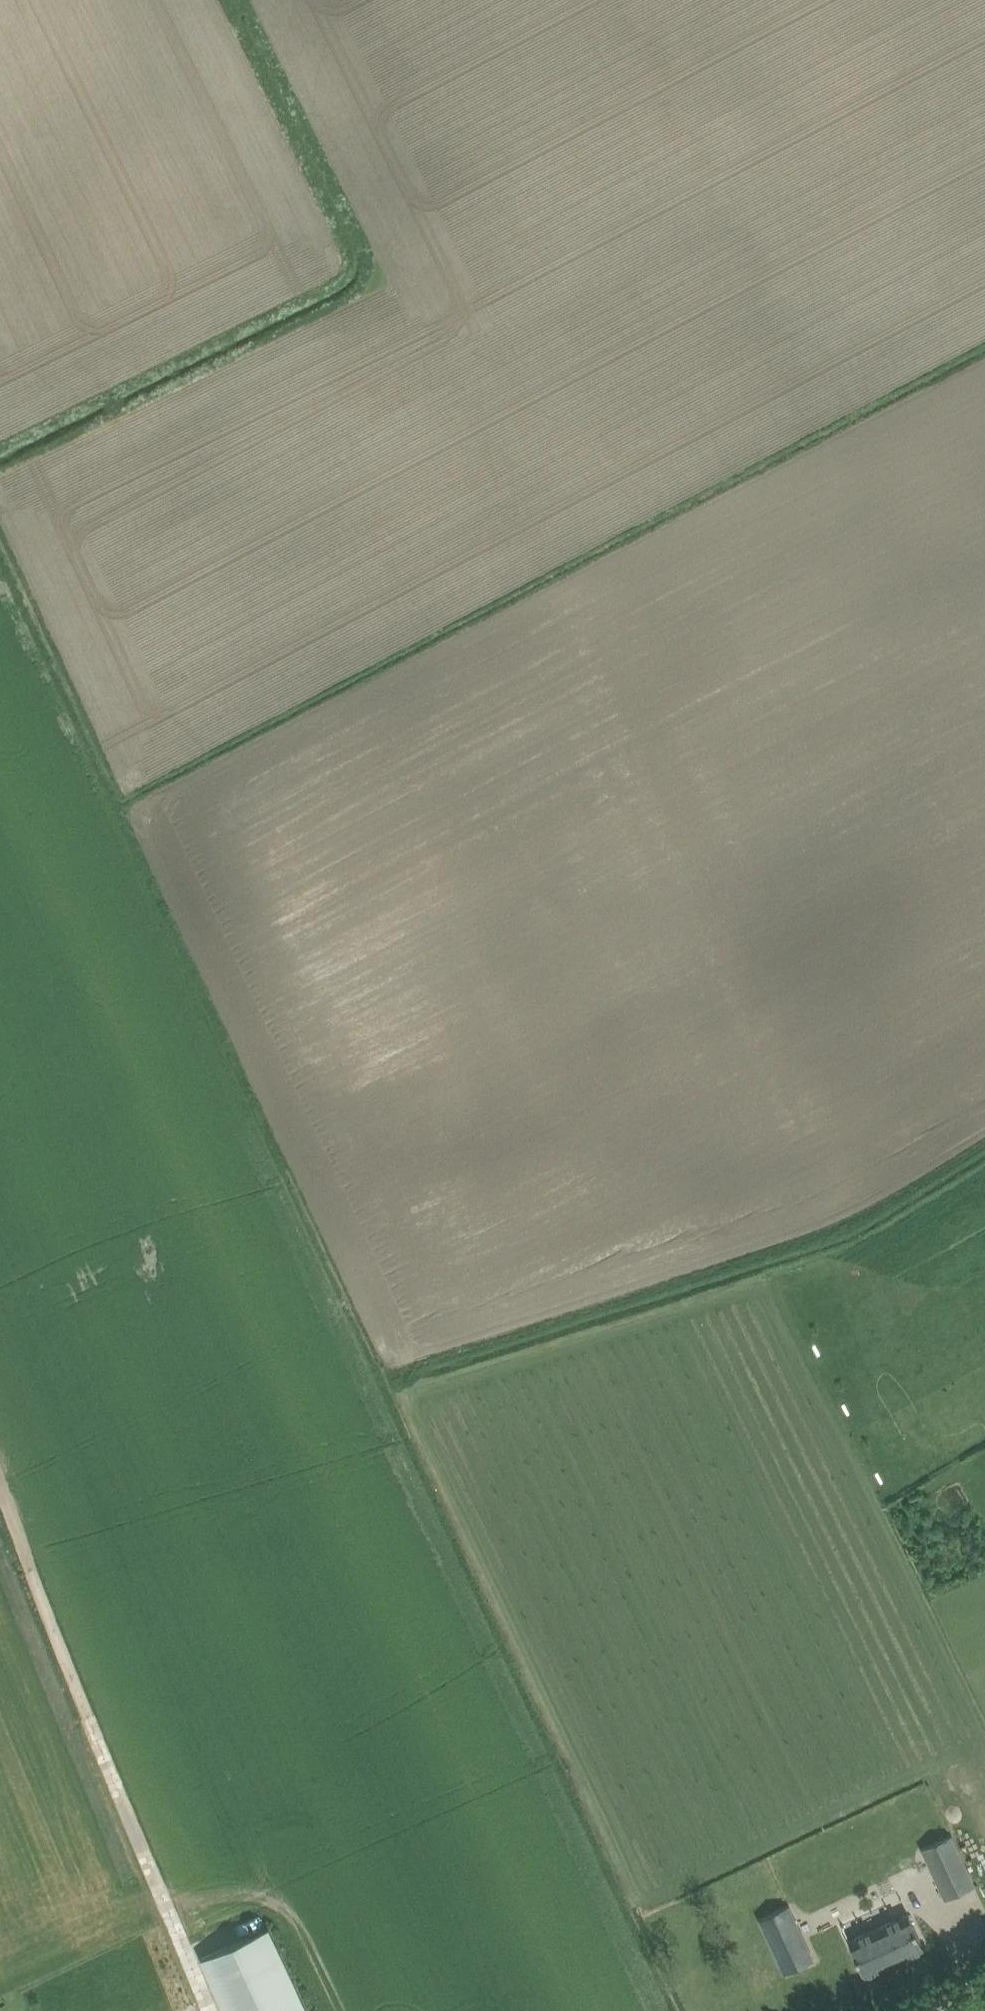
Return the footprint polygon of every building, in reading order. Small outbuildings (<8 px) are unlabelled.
[(974,1884),(950,1834),(921,1847),(945,1897),(974,1884)] [(814,1959),(788,1905),(759,1918),(785,1973),(814,1959)] [(878,1926),(894,1960),(924,1946),(908,1912),(878,1926)] [(894,1960),(878,1926),(849,1940),(865,1974),(894,1960)] [(273,1939),(204,1971),(222,2010),(306,2010),(273,1939)]
